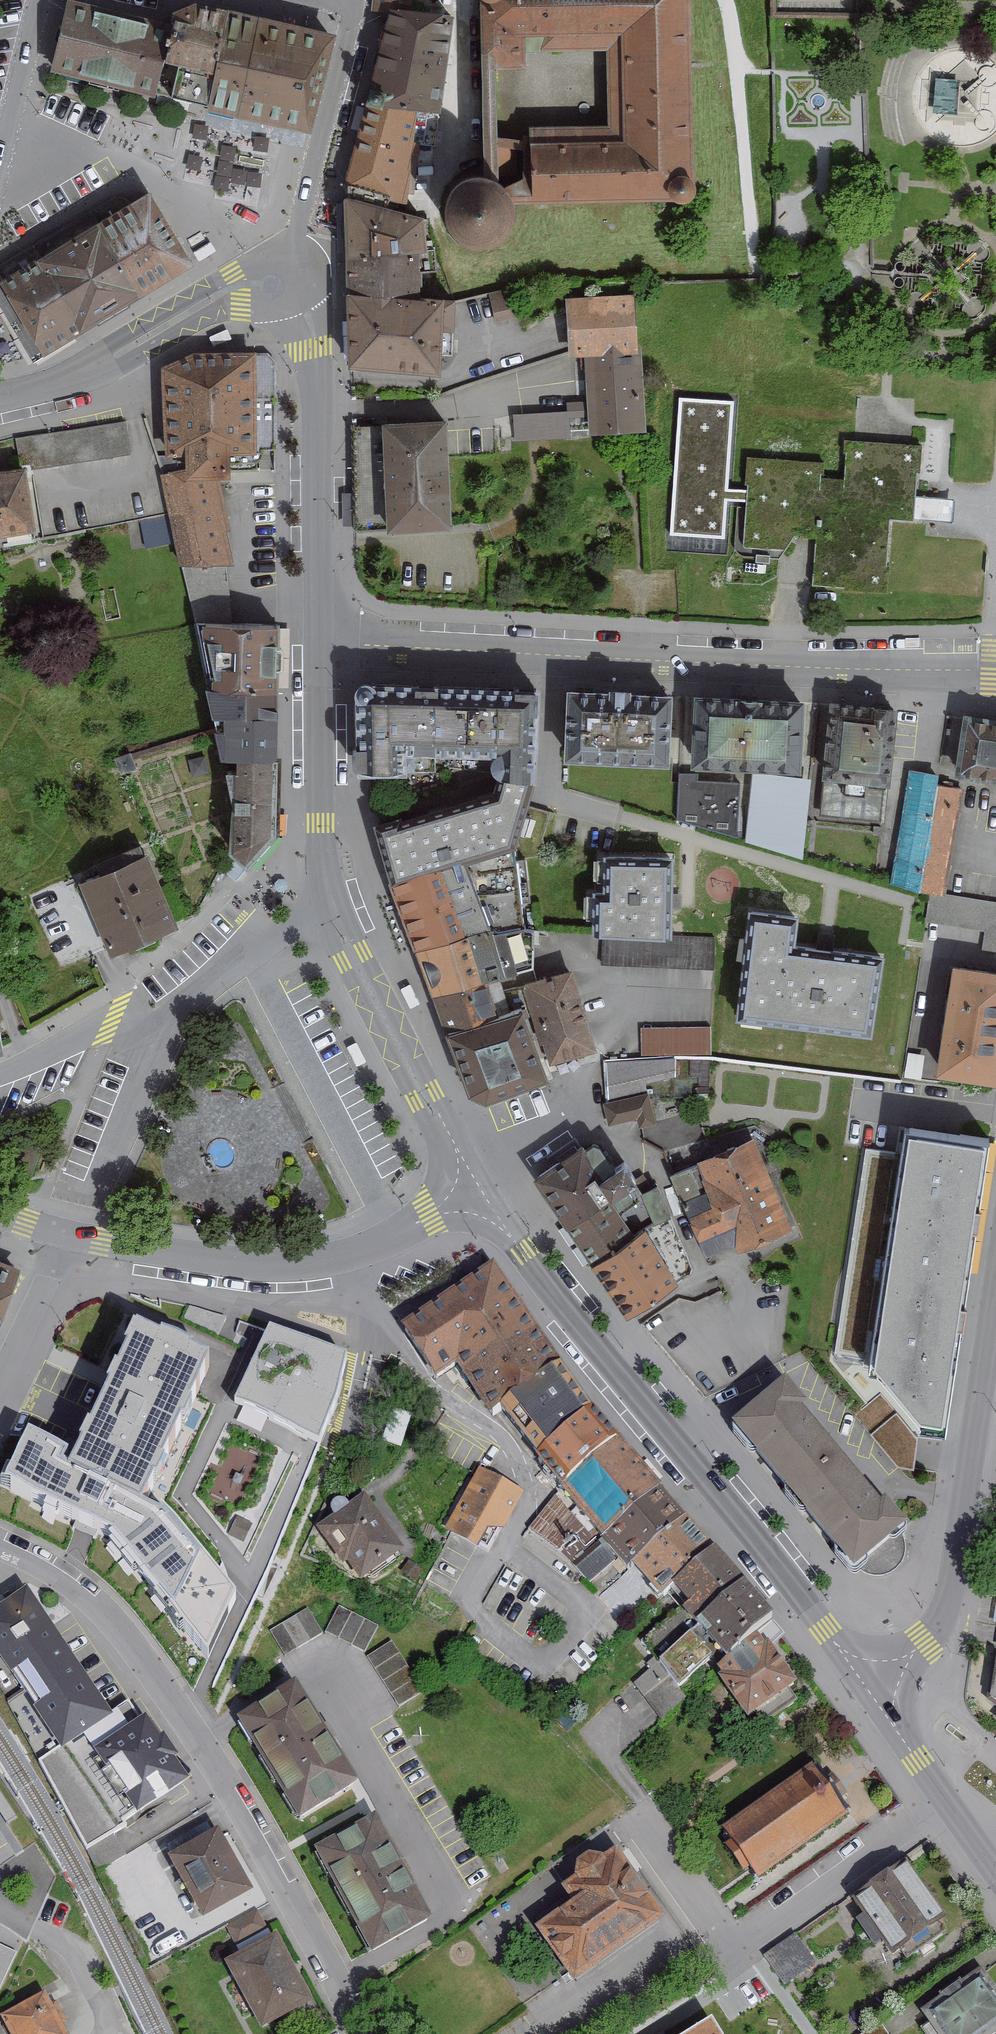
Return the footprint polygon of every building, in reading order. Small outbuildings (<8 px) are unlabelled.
[(496,173),(478,170),(461,175),(448,189),(443,206),(446,224),(450,229),(458,239),(475,246),(493,244),(509,235),(518,219),(519,200),(696,195),(690,0),(490,0),(492,60),(505,71),(529,70),(529,53),(610,51),(612,124),(495,127),(496,173)] [(166,97),(183,29),(71,1),(53,69),(166,97)] [(448,11),(410,8),(386,6),(344,188),(381,201),(409,202),(418,121),(433,120),(448,11)] [(329,41),(188,7),(183,29),(166,97),(309,129),(329,41)] [(263,197),(271,129),(196,120),(191,164),(219,167),(216,192),(263,197)] [(381,201),(344,188),(340,299),(354,299),(417,298),(418,215),(381,201)] [(0,270),(0,289),(35,352),(190,262),(150,197),(137,204),(120,197),(0,270)] [(639,297),(563,298),(564,356),(583,356),(583,407),(511,408),(512,434),(587,433),(641,433),(639,297)] [(417,298),(354,299),(350,371),(457,373),(458,301),(417,298)] [(194,353),(169,367),(169,455),(191,456),(192,473),(164,475),(187,578),(240,565),(227,486),(237,485),(237,464),(273,463),(273,355),(194,353)] [(733,402),(680,398),(671,534),(725,538),(727,500),(748,502),(745,547),(746,549),(785,550),(797,537),(816,538),(813,586),(889,592),(894,522),(914,524),(915,517),(950,520),(951,502),(916,499),(919,448),(847,444),(845,480),(822,478),(823,464),(750,459),(748,491),(728,490),(733,402)] [(14,438),(17,459),(30,457),(31,466),(131,450),(126,420),(14,438)] [(450,420),(351,424),(357,534),(455,529),(452,460),(450,420)] [(17,459),(0,462),(0,531),(41,523),(31,466),(30,457),(17,459)] [(272,824),(275,608),(201,612),(212,697),(221,746),(229,750),(227,839),(249,856),(272,824)] [(535,776),(538,689),(368,683),(365,767),(435,769),(436,751),(505,753),(504,775),(535,776)] [(672,767),(675,692),(570,688),(567,764),(672,767)] [(799,770),(802,700),(700,695),(697,766),(799,770)] [(893,757),(896,711),(825,705),(817,817),(888,822),(893,757)] [(963,716),(955,778),(995,784),(995,721),(963,716)] [(934,777),(907,773),(891,886),(917,890),(934,777)] [(675,821),(735,840),(738,785),(698,783),(698,776),(678,774),(675,821)] [(750,787),(746,842),(801,860),(808,777),(763,774),(762,788),(750,787)] [(463,855),(509,840),(527,795),(535,776),(504,775),(502,788),(501,796),(386,835),(400,877),(463,855)] [(187,925),(154,851),(87,881),(120,955),(187,925)] [(463,855),(400,877),(392,879),(416,950),(487,926),(463,855)] [(668,932),(668,860),(609,860),(609,898),(602,898),(602,932),(668,932)] [(878,968),(879,961),(792,950),(796,920),(752,915),(739,1017),(869,1034),(877,977),(878,968)] [(487,926),(416,950),(432,996),(486,977),(503,972),(487,926)] [(704,971),(705,941),(602,937),(601,967),(704,971)] [(956,966),(939,1074),(995,1083),(995,972),(956,966)] [(572,970),(526,984),(551,1064),(596,1051),(572,970)] [(486,977),(432,996),(445,1033),(450,1032),(499,1015),(486,977)] [(471,1095),(486,1100),(548,1079),(524,1007),(499,1015),(450,1032),(471,1095)] [(710,1056),(710,1028),(640,1028),(640,1056),(710,1056)] [(604,1061),(604,1100),(674,1079),(673,1061),(604,1061)] [(654,1122),(646,1095),(603,1107),(609,1127),(635,1120),(637,1127),(654,1122)] [(945,1434),(990,1131),(903,1117),(864,1372),(875,1374),(920,1431),(945,1434)] [(792,1230),(751,1138),(670,1175),(707,1259),(738,1246),(741,1253),(792,1230)] [(607,1174),(585,1142),(534,1176),(568,1225),(634,1180),(622,1163),(607,1174)] [(634,1180),(568,1225),(593,1261),(651,1222),(670,1216),(659,1187),(643,1193),(634,1180)] [(651,1222),(593,1261),(629,1315),(692,1272),(670,1216),(651,1222)] [(16,1268),(0,1262),(0,1309),(16,1268)] [(562,1373),(493,1272),(403,1334),(438,1385),(457,1373),(490,1422),(500,1415),(562,1373)] [(208,1352),(136,1319),(76,1448),(68,1463),(140,1496),(208,1352)] [(266,1321),(227,1409),(320,1448),(337,1398),(346,1350),(266,1321)] [(562,1373),(500,1415),(537,1463),(594,1416),(562,1373)] [(809,1418),(788,1392),(735,1436),(858,1582),(912,1537),(889,1510),(884,1514),(806,1420),(809,1418)] [(594,1416),(537,1463),(564,1497),(622,1448),(594,1416)] [(25,1420),(0,1468),(0,1476),(106,1527),(207,1660),(233,1590),(160,1505),(140,1496),(68,1463),(76,1448),(25,1420)] [(622,1448),(564,1497),(603,1542),(661,1494),(622,1448)] [(520,1498),(479,1475),(445,1536),(487,1558),(520,1498)] [(661,1494),(603,1542),(628,1572),(633,1569),(685,1524),(661,1494)] [(577,1567),(603,1545),(559,1496),(533,1518),(577,1567)] [(403,1557),(366,1502),(317,1535),(341,1571),(347,1567),(360,1586),(403,1557)] [(685,1524),(633,1569),(662,1602),(673,1593),(714,1556),(685,1524)] [(714,1556),(673,1593),(690,1611),(683,1617),(697,1633),(747,1592),(714,1556)] [(747,1592),(697,1633),(658,1664),(680,1691),(719,1659),(724,1665),(777,1628),(747,1592)] [(99,1879),(127,1860),(113,1839),(189,1788),(147,1726),(142,1729),(127,1707),(110,1718),(28,1596),(0,1615),(0,1664),(60,1753),(39,1767),(99,1879)] [(282,1659),(319,1636),(305,1612),(267,1635),(282,1659)] [(375,1631),(339,1612),(327,1635),(363,1654),(375,1631)] [(777,1628),(724,1665),(714,1673),(749,1722),(797,1689),(768,1648),(784,1638),(777,1628)] [(420,1694),(391,1645),(367,1660),(382,1686),(396,1709),(420,1694)] [(356,1791),(296,1688),(237,1722),(297,1825),(356,1791)] [(812,1773),(723,1838),(730,1848),(724,1853),(744,1880),(749,1877),(756,1887),(848,1821),(838,1808),(848,1801),(833,1780),(823,1787),(812,1773)] [(429,1926),(374,1824),(316,1855),(372,1957),(429,1926)] [(169,1865),(203,1927),(254,1899),(219,1837),(169,1865)] [(619,1858),(605,1868),(592,1864),(578,1872),(577,1885),(561,1896),(570,1910),(536,1933),(573,1989),(665,1928),(619,1858)] [(948,1928),(903,1872),(858,1908),(903,1964),(948,1928)] [(225,1931),(233,1947),(264,1932),(256,1916),(225,1931)] [(816,1959),(800,1932),(765,1953),(781,1980),(816,1959)] [(263,2033),(312,2008),(277,1943),(228,1969),(263,2033)] [(0,1946),(0,1983),(14,1952),(0,1946)] [(979,1977),(920,2021),(931,2033),(995,2033),(995,1999),(979,1977)] [(46,2003),(5,2023),(11,2033),(60,2033),(46,2003)] [(687,2033),(721,2033),(711,2019),(687,2033)]
